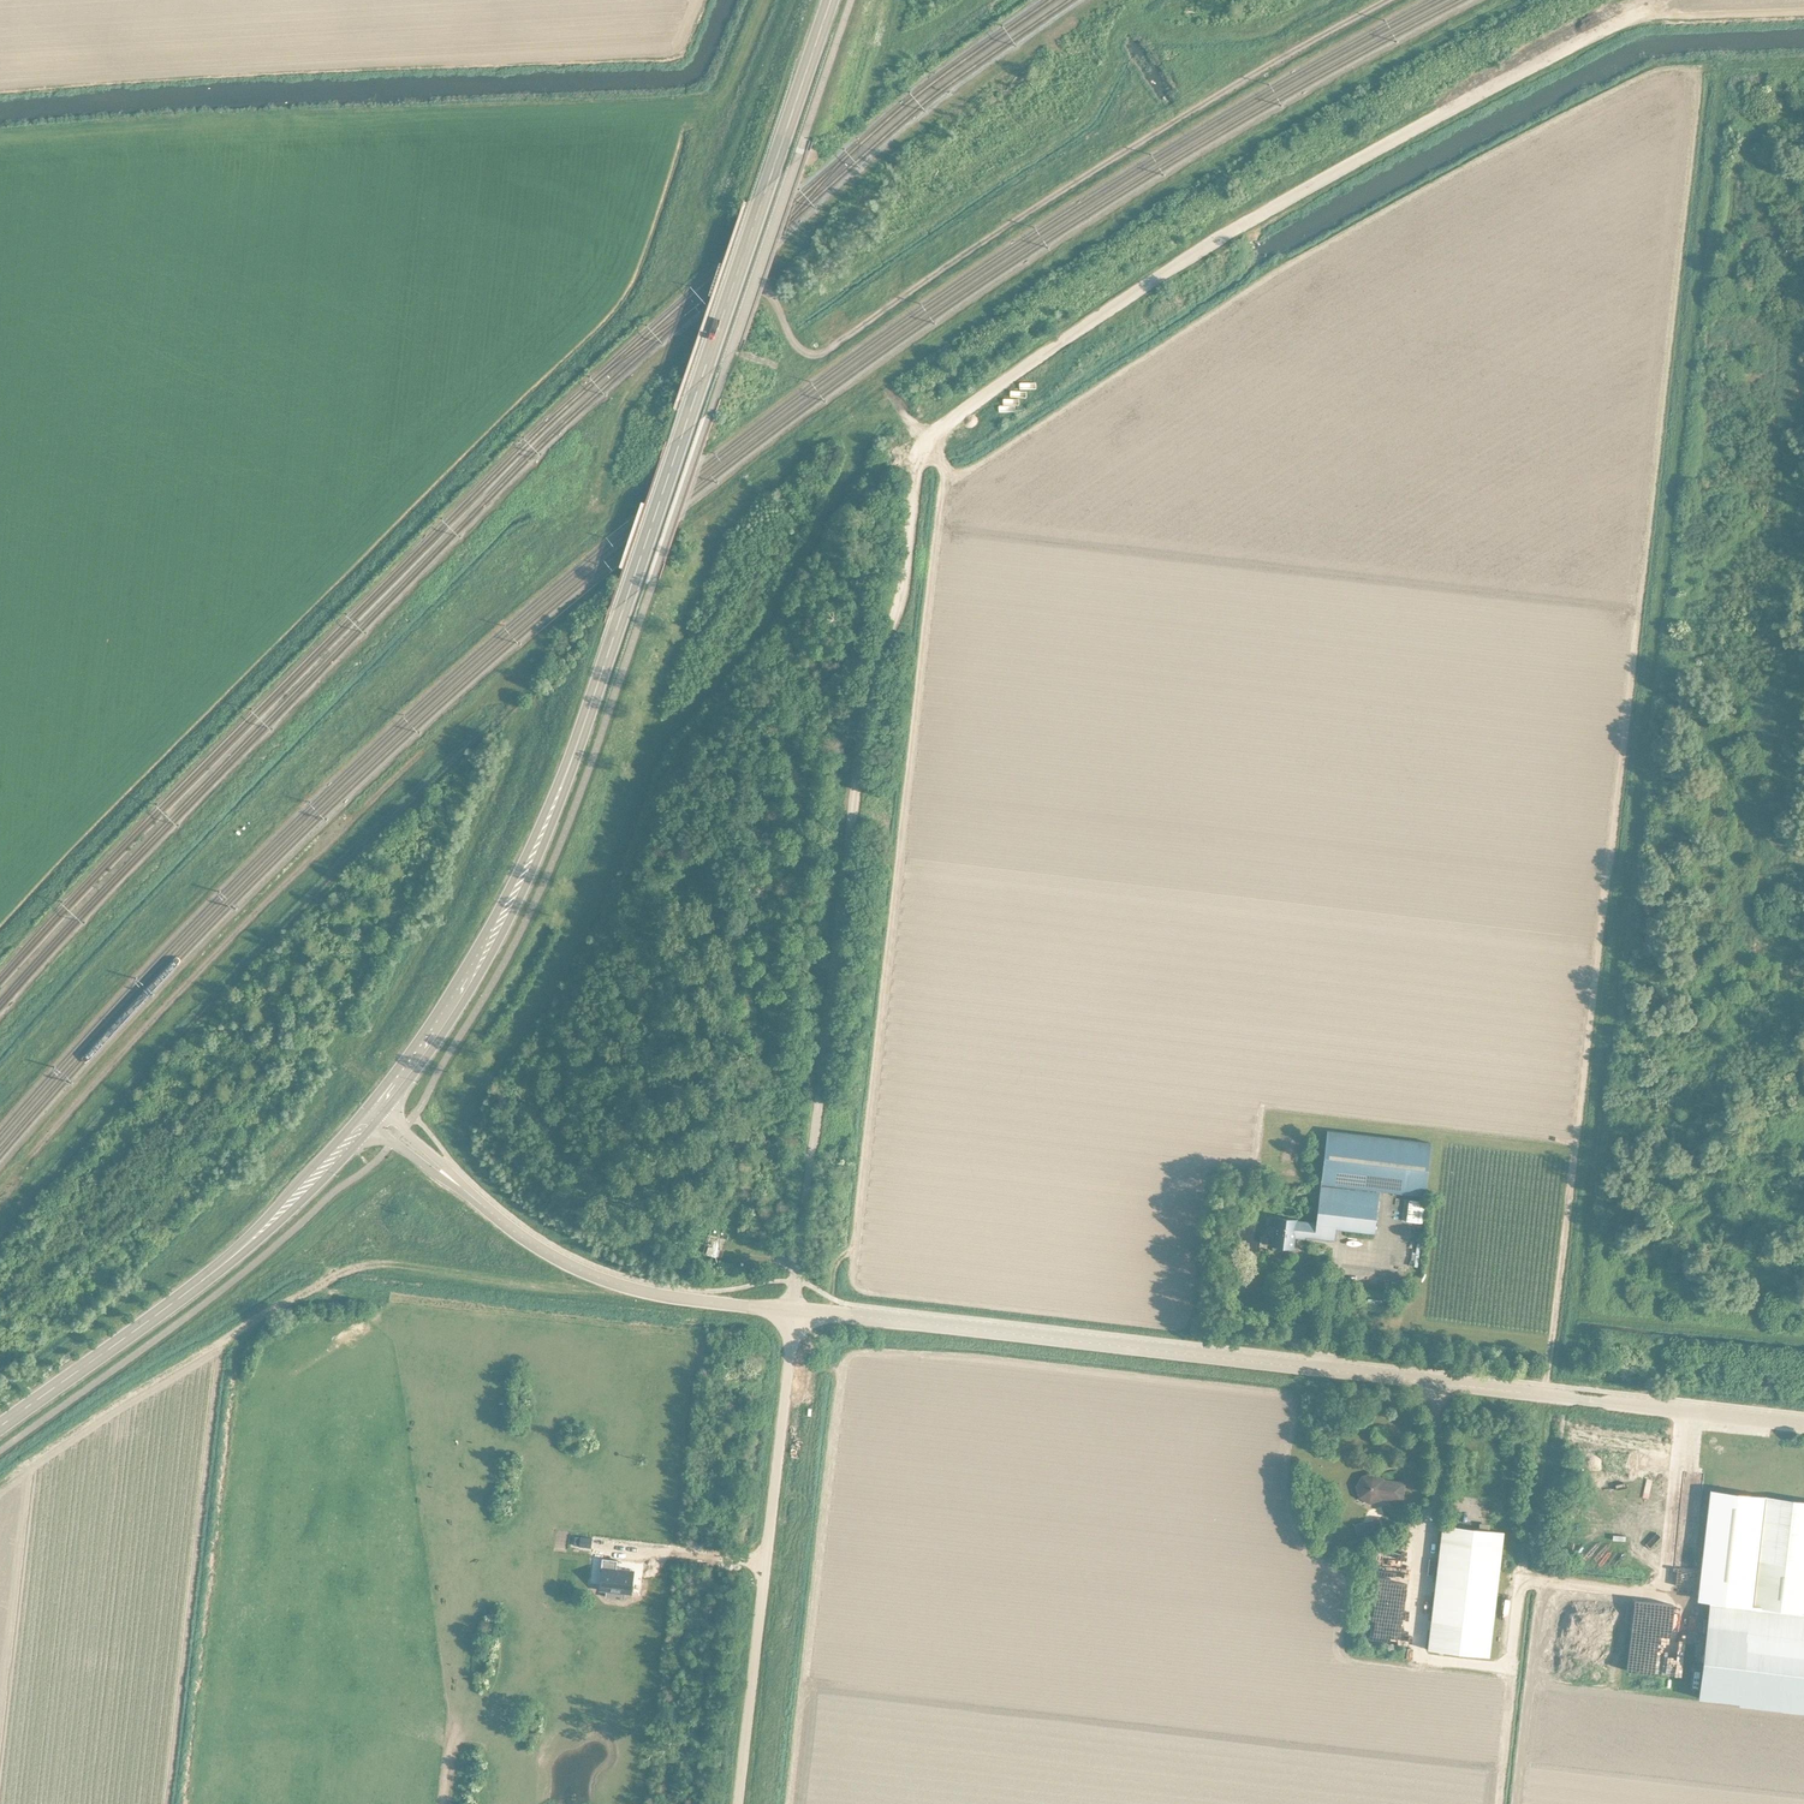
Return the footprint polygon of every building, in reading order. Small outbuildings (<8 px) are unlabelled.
[(1381,1196),(1400,1198),(1427,1201),(1433,1148),(1329,1136),(1318,1227),(1278,1223),(1277,1231),(1271,1231),(1270,1242),(1276,1243),(1275,1251),(1295,1254),(1296,1242),(1336,1246),(1338,1234),(1375,1239),(1381,1196)] [(1411,1204),(1410,1212),(1425,1214),(1426,1206),(1411,1204)] [(1410,1212),(1409,1220),(1424,1221),(1425,1214),(1410,1212)] [(1408,1227),(1423,1229),(1424,1221),(1409,1220),(1408,1227)] [(1406,1488),(1385,1486),(1385,1484),(1382,1485),(1376,1482),(1375,1479),(1364,1482),(1359,1492),(1362,1502),(1371,1508),(1383,1504),(1404,1506),(1406,1488)] [(1769,1502),(1761,1566),(1756,1612),(1803,1618),(1803,1506),(1769,1502)] [(1383,1532),(1380,1522),(1373,1525),(1376,1535),(1383,1532)] [(1445,1530),(1438,1588),(1430,1655),(1491,1662),(1506,1537),(1445,1530)] [(636,1577),(623,1575),(619,1575),(619,1572),(620,1565),(604,1564),(603,1574),(604,1574),(602,1595),(609,1595),(626,1597),(633,1598),(636,1577)] [(1700,1703),(1803,1715),(1803,1661),(1748,1654),(1750,1635),(1709,1630),(1700,1703)]
